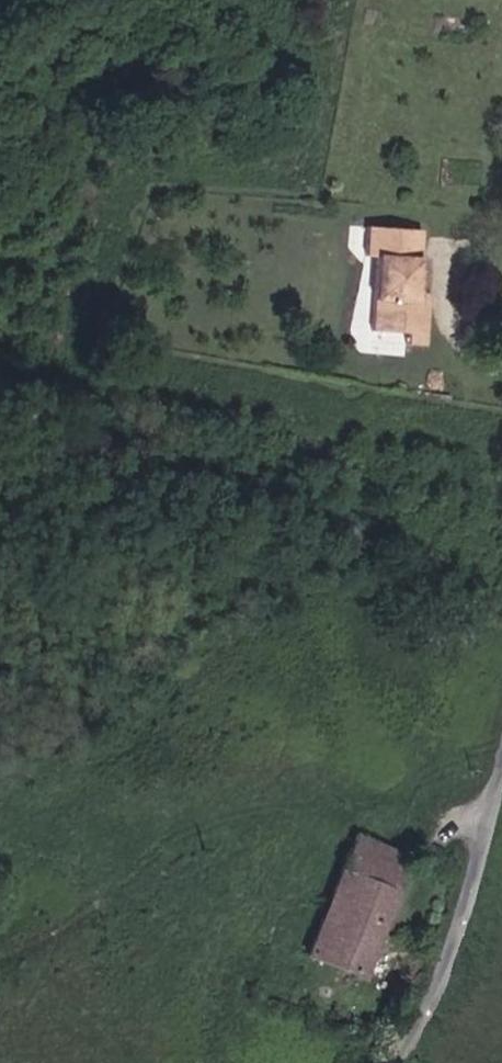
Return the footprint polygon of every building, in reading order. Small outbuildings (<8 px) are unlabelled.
[(374,255),(371,332),(410,333),(421,334),(422,293),(425,229),(367,227),(366,255),(374,255)] [(421,334),(410,333),(409,349),(430,350),(432,293),(422,293),(421,334)] [(363,836),(346,876),(398,896),(415,856),(363,836)] [(310,959),(361,981),(398,896),(346,876),(310,959)]
